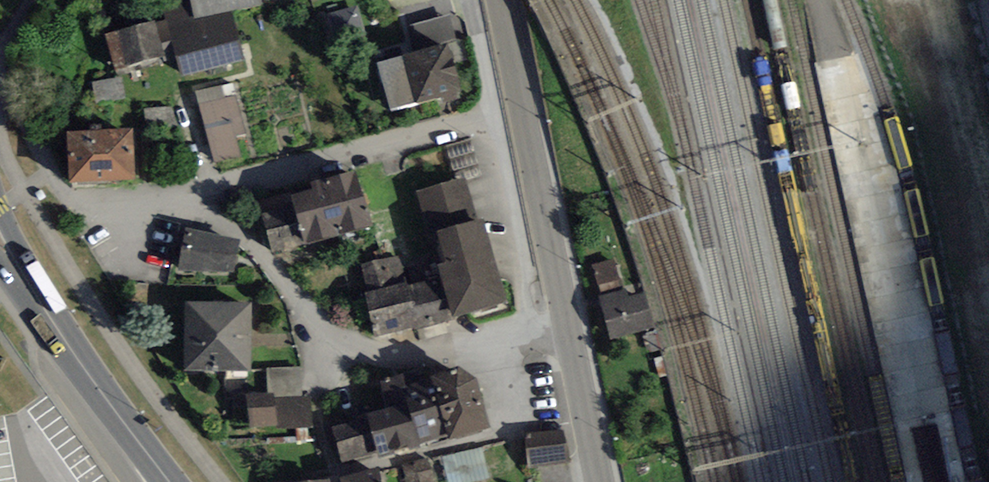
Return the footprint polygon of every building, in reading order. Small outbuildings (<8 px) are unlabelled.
[(263,0),(191,0),(194,19),(264,3),(263,0)] [(365,35),(358,6),(329,13),(337,42),(365,35)] [(181,76),(243,59),(231,14),(169,31),(181,76)] [(450,15),(411,24),(418,51),(448,43),(457,41),(450,15)] [(115,69),(164,55),(154,19),(105,33),(115,69)] [(418,51),(377,62),(389,108),(440,94),(443,105),(464,99),(448,43),(418,51)] [(122,77),(92,82),(96,103),(125,97),(122,77)] [(195,90),(214,163),(240,156),(236,137),(246,135),(236,95),(225,98),(222,83),(195,90)] [(170,106),(144,109),(146,127),(172,124),(170,106)] [(135,179),(132,128),(67,132),(70,183),(135,179)] [(466,177),(467,180),(483,175),(472,138),(444,146),(455,180),(466,177)] [(371,227),(355,171),(311,184),(313,189),(259,205),(274,255),(371,227)] [(438,232),(478,221),(467,180),(466,177),(455,180),(416,191),(428,234),(438,232)] [(508,303),(483,219),(478,221),(438,232),(447,262),(438,265),(442,276),(453,320),(508,303)] [(235,272),(240,239),(186,228),(178,270),(235,272)] [(375,338),(419,326),(420,329),(453,320),(442,276),(408,285),(407,282),(400,255),(362,265),(370,291),(364,293),(375,338)] [(597,268),(604,294),(626,287),(618,262),(597,268)] [(601,299),(610,334),(646,324),(637,289),(601,299)] [(250,370),(252,303),(185,301),(184,369),(250,370)] [(301,366),(266,368),(267,394),(275,394),(275,398),(302,397),(301,366)] [(431,374),(428,366),(399,375),(419,447),(451,439),(431,374)] [(451,439),(491,426),(477,380),(459,367),(431,374),(451,439)] [(385,408),(367,413),(368,418),(378,453),(380,458),(419,447),(399,375),(378,381),(385,408)] [(267,394),(247,395),(249,427),(278,426),(278,430),(314,428),(312,396),(302,397),(275,398),(275,394),(267,394)] [(378,453),(368,418),(332,428),(342,463),(378,453)] [(527,466),(565,461),(562,436),(524,440),(527,466)] [(490,478),(482,447),(442,458),(449,481),(475,481),(490,478)] [(427,459),(403,466),(408,481),(434,481),(427,459)] [(339,477),(340,481),(381,481),(378,467),(339,477)]
